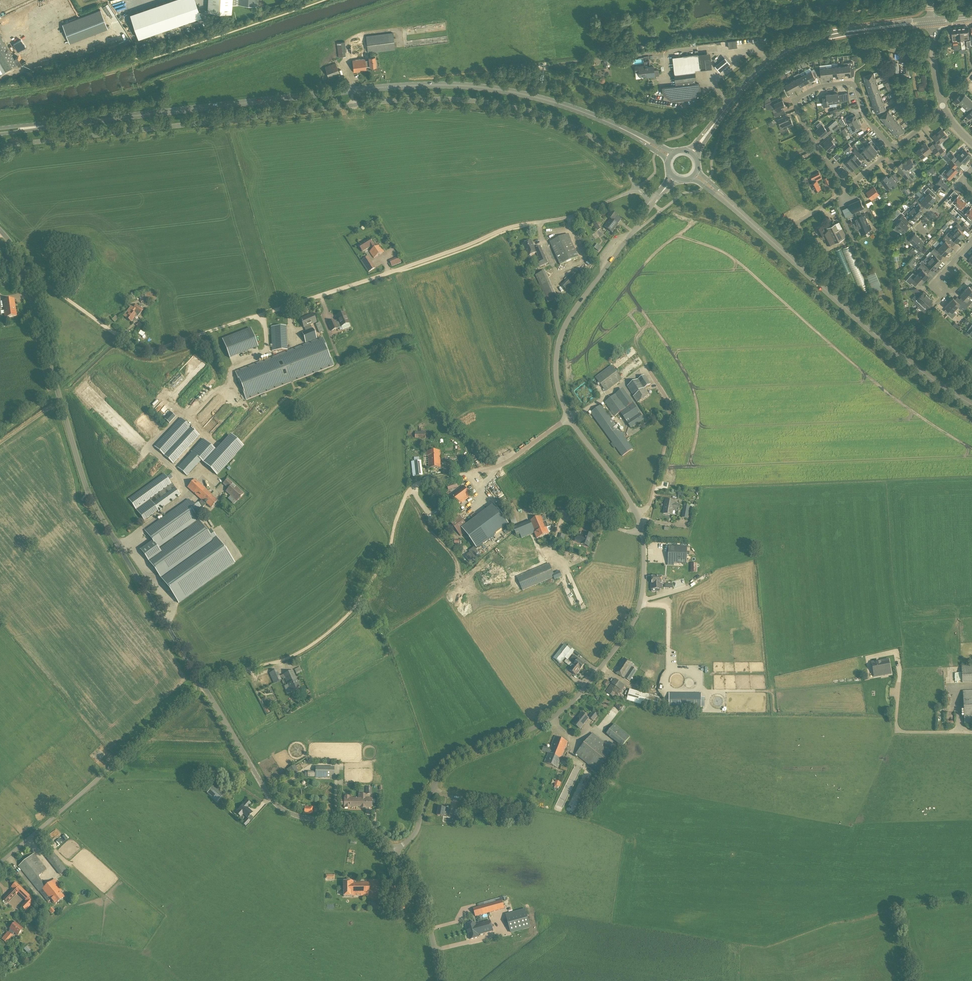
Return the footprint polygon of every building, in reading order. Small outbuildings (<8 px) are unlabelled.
[(139,38),(201,17),(195,0),(172,0),(130,14),(139,38)] [(207,12),(231,13),(232,4),(238,4),(238,0),(208,0),(207,12)] [(63,24),(70,43),(107,28),(100,10),(63,24)] [(961,27),(955,28),(957,40),(961,39),(962,49),(965,49),(964,39),(963,39),(962,34),(961,34),(961,27)] [(368,53),(373,52),(395,49),(393,32),(366,36),(368,53)] [(0,35),(0,75),(5,72),(4,71),(11,67),(17,63),(19,66),(22,64),(17,56),(14,58),(7,46),(9,45),(6,41),(5,42),(0,35)] [(24,45),(21,40),(16,44),(21,52),(26,48),(24,45)] [(365,60),(363,44),(350,45),(351,54),(360,53),(360,55),(354,56),(355,59),(352,60),(353,72),(366,70),(366,66),(370,66),(370,67),(376,66),(375,56),(369,57),(369,60),(365,60)] [(677,57),(673,58),(676,86),(664,87),(665,93),(673,99),(693,97),(699,89),(698,83),(695,84),(695,80),(696,80),(695,70),(700,69),(698,54),(677,56),(677,57)] [(701,69),(711,68),(710,58),(700,59),(701,69)] [(725,58),(714,66),(719,73),(730,64),(725,58)] [(329,78),(340,74),(336,62),(325,67),(329,78)] [(844,65),(845,74),(848,74),(848,77),(851,77),(851,73),(852,72),(854,72),(853,64),(844,65)] [(645,67),(644,65),(635,66),(635,72),(639,72),(640,76),(649,75),(650,76),(655,76),(653,66),(645,67)] [(806,73),(812,83),(814,82),(813,79),(815,78),(811,70),(806,73)] [(809,85),(812,83),(806,73),(801,76),(805,83),(807,82),(809,85)] [(864,83),(876,79),(873,73),(863,76),(865,82),(863,82),(864,83)] [(922,82),(918,82),(919,87),(927,86),(925,74),(921,75),(922,82)] [(802,85),(805,83),(801,76),(795,79),(801,89),(804,88),(802,85)] [(798,91),(801,89),(795,79),(790,82),(794,89),(797,88),(798,91)] [(867,88),(878,85),(876,79),(864,83),(864,84),(865,83),(867,88)] [(792,91),(794,89),(790,82),(787,83),(787,82),(786,82),(783,83),(782,85),(784,89),(785,92),(788,90),(790,95),(793,94),(792,91)] [(868,95),(880,91),(878,85),(867,88),(869,94),(868,94),(868,95)] [(871,100),(882,97),(880,91),(868,95),(868,96),(870,95),(871,100)] [(828,107),(828,106),(830,106),(829,103),(833,102),(832,93),(826,94),(826,99),(822,100),(822,99),(816,100),(817,102),(822,101),(823,107),(828,107)] [(832,93),(833,102),(836,102),(836,103),(841,102),(841,101),(849,100),(848,93),(842,93),(842,98),(838,98),(838,93),(832,93)] [(963,105),(969,98),(965,94),(962,97),(960,99),(957,96),(953,101),(956,104),(957,102),(959,104),(960,103),(963,105)] [(777,99),(771,101),(769,97),(765,102),(765,103),(765,104),(766,109),(776,108),(777,112),(782,110),(781,107),(785,105),(782,99),(778,101),(777,99)] [(872,107),(884,103),(882,97),(871,100),(873,105),(872,106),(872,107)] [(970,111),(971,110),(969,107),(971,103),(971,101),(969,98),(963,105),(967,109),(964,112),(967,114),(967,115),(970,111)] [(884,103),(872,107),(872,108),(874,107),(876,112),(886,109),(884,103)] [(883,123),(893,115),(888,110),(880,117),(884,122),(883,123)] [(849,125),(858,120),(855,115),(849,118),(848,116),(843,119),(845,123),(848,122),(849,125)] [(888,127),(897,120),(893,115),(883,123),(884,124),(885,123),(888,127)] [(785,120),(783,117),(777,119),(780,125),(782,124),(784,128),(793,124),(790,118),(785,120)] [(858,120),(849,125),(851,128),(849,129),(851,134),(856,131),(855,129),(861,125),(858,120)] [(891,133),(901,125),(897,120),(888,127),(892,131),(891,132),(891,133)] [(816,130),(821,136),(825,132),(827,135),(832,131),(828,127),(826,128),(822,124),(820,121),(816,125),(818,128),(816,130)] [(901,125),(891,133),(892,133),(893,132),(897,137),(905,130),(901,125)] [(794,134),(792,134),(790,128),(784,130),(787,141),(791,139),(791,138),(795,137),(794,134)] [(942,129),(933,136),(939,144),(948,136),(942,129)] [(830,152),(834,148),(832,146),(835,144),(833,141),(835,140),(831,136),(826,140),(828,142),(824,146),(830,152)] [(866,147),(873,155),(877,151),(873,146),(875,144),(871,139),(867,143),(869,145),(866,147)] [(845,152),(852,146),(848,142),(842,148),(845,152)] [(916,151),(922,159),(932,151),(925,142),(921,145),(922,146),(916,151)] [(873,155),(866,147),(863,149),(862,148),(860,148),(859,149),(854,144),(852,146),(855,150),(859,155),(860,156),(862,154),(868,160),(873,155)] [(940,152),(936,147),(932,150),(937,155),(940,152)] [(964,163),(971,156),(964,148),(956,157),(951,152),(948,155),(954,161),(958,157),(964,163)] [(857,156),(859,155),(855,150),(851,153),(848,156),(850,158),(856,165),(861,161),(857,156)] [(842,155),(839,152),(833,156),(837,160),(842,155)] [(852,170),(856,165),(850,158),(847,161),(845,159),(841,163),(845,167),(847,165),(852,170)] [(915,166),(913,163),(914,163),(910,158),(901,165),(900,164),(896,167),(898,168),(897,168),(901,173),(902,174),(906,179),(908,178),(911,182),(915,178),(912,173),(911,174),(907,169),(908,168),(910,170),(915,166)] [(958,171),(955,168),(958,165),(951,159),(949,162),(952,165),(947,170),(945,169),(940,174),(946,179),(947,177),(950,179),(958,171)] [(928,172),(932,176),(938,170),(935,166),(928,172)] [(815,192),(821,188),(817,180),(822,178),(818,171),(810,175),(812,179),(811,179),(812,182),(810,183),(815,192)] [(897,182),(900,179),(895,172),(892,175),(897,182)] [(891,181),(886,175),(880,180),(886,188),(890,185),(892,188),(897,184),(893,179),(891,181)] [(941,178),(934,185),(929,180),(925,184),(928,187),(930,189),(932,187),(938,192),(942,188),(943,190),(948,185),(941,178)] [(881,198),(879,194),(873,186),(866,192),(871,199),(876,196),(879,200),(881,198)] [(931,203),(935,198),(931,194),(933,191),(930,189),(928,187),(924,191),(927,194),(925,196),(931,203)] [(956,205),(962,198),(956,192),(950,198),(952,201),(953,201),(952,202),(955,205),(955,204),(956,205)] [(915,200),(920,204),(922,202),(927,207),(931,203),(925,196),(922,193),(915,200)] [(960,214),(965,208),(963,206),(967,202),(962,198),(956,205),(953,208),(960,214)] [(872,233),(870,229),(871,229),(864,213),(861,214),(859,209),(863,207),(860,200),(849,204),(852,213),(855,212),(857,216),(854,217),(861,233),(865,232),(866,236),(872,233)] [(918,206),(920,204),(915,200),(909,207),(919,216),(923,211),(920,209),(918,206)] [(971,213),(971,207),(971,206),(967,210),(965,208),(960,214),(966,220),(971,213)] [(914,220),(919,216),(909,207),(903,213),(911,221),(913,219),(914,220)] [(612,232),(618,225),(613,221),(617,215),(611,211),(607,217),(611,219),(605,227),(612,232)] [(908,227),(906,224),(909,221),(902,215),(898,218),(901,220),(896,225),(896,224),(894,229),(902,233),(903,232),(908,227)] [(822,224),(816,228),(819,235),(820,235),(822,234),(824,238),(824,237),(828,244),(832,242),(834,241),(835,243),(843,238),(839,229),(842,227),(839,222),(836,223),(829,227),(827,228),(828,230),(825,231),(822,224)] [(954,231),(960,238),(965,234),(961,230),(963,228),(962,226),(958,222),(955,225),(951,229),(954,231)] [(957,242),(960,238),(954,231),(950,235),(947,233),(945,235),(950,240),(952,237),(957,242)] [(913,244),(920,237),(915,233),(914,234),(911,232),(903,240),(908,245),(909,243),(911,245),(913,244)] [(560,265),(578,257),(568,234),(550,242),(560,265)] [(947,242),(950,240),(945,235),(943,237),(943,238),(939,242),(948,251),(952,247),(947,242)] [(918,252),(920,250),(922,248),(925,245),(922,243),(924,241),(920,237),(913,244),(915,246),(914,247),(913,246),(910,249),(910,251),(913,253),(915,251),(917,253),(918,252)] [(375,248),(373,245),(370,239),(359,246),(363,252),(370,248),(372,250),(369,252),(374,259),(384,252),(380,245),(375,248)] [(535,249),(531,240),(522,244),(528,257),(537,253),(540,260),(537,261),(539,267),(548,263),(540,247),(535,249)] [(944,255),(948,251),(939,242),(933,249),(937,253),(940,250),(944,255)] [(825,258),(828,253),(820,248),(817,253),(825,258)] [(938,254),(937,253),(933,249),(930,251),(931,252),(927,256),(937,266),(942,261),(936,256),(938,254)] [(927,256),(923,260),(922,260),(920,262),(921,263),(925,268),(928,265),(933,270),(937,266),(927,256)] [(368,272),(375,267),(368,257),(362,262),(368,272)] [(924,279),(929,275),(923,270),(925,268),(921,263),(917,268),(920,271),(918,273),(924,279)] [(567,291),(582,277),(575,270),(561,285),(567,291)] [(548,303),(558,298),(545,271),(535,275),(548,303)] [(875,272),(867,275),(874,291),(882,288),(875,272)] [(920,284),(924,279),(918,273),(916,275),(913,272),(908,277),(912,281),(915,278),(920,284)] [(157,300),(155,290),(150,292),(144,293),(144,294),(139,295),(140,302),(146,300),(147,304),(150,303),(149,299),(151,298),(152,302),(157,300)] [(964,290),(960,294),(965,299),(963,302),(965,304),(967,306),(971,301),(971,300),(971,297),(964,290)] [(928,296),(924,291),(918,297),(915,294),(911,298),(914,300),(913,301),(918,306),(921,303),(923,301),(926,298),(928,296)] [(933,300),(928,296),(926,298),(923,301),(921,303),(918,306),(925,313),(930,307),(927,305),(933,300)] [(965,304),(963,302),(961,300),(958,302),(953,297),(949,302),(955,308),(958,306),(961,309),(965,304)] [(15,311),(14,299),(3,301),(4,312),(5,318),(17,317),(16,311),(15,311)] [(953,310),(955,308),(949,302),(945,306),(946,308),(944,310),(952,318),(956,313),(953,310)] [(141,308),(142,306),(140,304),(138,306),(136,305),(133,309),(131,307),(124,317),(126,318),(131,322),(136,315),(138,317),(143,310),(141,308)] [(334,322),(334,321),(328,324),(332,332),(337,329),(337,328),(340,326),(341,328),(345,326),(346,329),(350,327),(349,324),(345,313),(337,317),(338,321),(334,322)] [(312,329),(310,325),(316,323),(313,314),(300,319),(304,328),(306,327),(307,330),(302,333),(306,343),(317,339),(313,329),(312,329)] [(272,351),(288,351),(286,326),(271,327),(271,341),(272,351)] [(233,335),(226,338),(229,347),(250,338),(248,334),(238,338),(235,339),(233,335)] [(246,401),(334,366),(323,337),(235,372),(246,401)] [(231,357),(260,348),(257,339),(228,347),(231,357)] [(605,392),(621,380),(611,366),(595,378),(605,392)] [(638,403),(649,395),(645,388),(650,385),(644,375),(627,386),(634,396),(633,397),(638,403)] [(633,403),(623,390),(605,402),(615,417),(620,413),(631,429),(644,420),(640,413),(633,403)] [(196,397),(191,393),(187,397),(192,402),(196,397)] [(614,422),(601,405),(590,413),(622,457),(633,449),(625,437),(626,436),(623,432),(624,431),(617,420),(614,422)] [(169,424),(175,417),(170,412),(164,420),(169,424)] [(189,426),(180,419),(154,447),(173,464),(199,436),(193,429),(194,428),(191,425),(189,426)] [(216,451),(203,439),(191,452),(192,453),(178,468),(186,476),(201,461),(217,476),(235,455),(223,443),(216,451)] [(441,468),(440,451),(427,451),(427,456),(428,456),(429,468),(441,468)] [(170,483),(164,474),(128,499),(144,521),(180,495),(171,482),(170,483)] [(238,500),(244,494),(228,479),(223,484),(229,489),(226,491),(234,498),(235,497),(238,500)] [(201,500),(197,505),(201,510),(206,504),(211,508),(218,501),(211,495),(212,495),(195,480),(187,487),(201,500)] [(461,504),(471,496),(463,486),(453,493),(454,494),(450,497),(456,506),(460,503),(461,504)] [(144,547),(140,550),(162,580),(178,603),(231,566),(234,563),(211,531),(208,533),(205,529),(196,517),(203,512),(201,510),(197,505),(196,503),(193,504),(189,500),(188,499),(170,512),(144,531),(153,543),(148,544),(144,547)] [(678,515),(679,511),(680,505),(677,505),(677,503),(674,502),(666,500),(663,514),(672,515),(672,514),(678,515)] [(691,519),(693,511),(690,510),(691,504),(684,503),(682,518),(691,519)] [(477,548),(509,525),(494,504),(466,525),(460,516),(450,522),(461,537),(465,533),(477,548)] [(543,522),(541,516),(513,528),(517,536),(520,535),(522,538),(534,533),(537,539),(549,534),(547,528),(548,527),(546,521),(543,522)] [(589,547),(593,536),(588,534),(586,538),(585,539),(583,538),(584,537),(578,535),(575,541),(581,544),(589,547)] [(496,565),(536,548),(531,536),(491,553),(496,565)] [(669,546),(669,563),(674,563),(686,563),(687,547),(669,546)] [(540,556),(537,550),(479,575),(485,587),(545,561),(542,555),(540,556)] [(517,577),(523,590),(555,577),(549,564),(517,577)] [(688,573),(689,564),(673,564),(673,572),(675,572),(675,575),(680,575),(680,581),(688,581),(688,576),(690,576),(690,573),(688,573)] [(652,589),(652,592),(657,592),(657,589),(662,589),(662,576),(652,576),(652,583),(651,583),(651,589),(652,589)] [(560,664),(563,660),(571,650),(564,645),(553,658),(560,664)] [(574,665),(580,670),(584,665),(578,660),(579,659),(574,655),(571,659),(576,662),(574,665)] [(625,679),(628,673),(633,676),(637,670),(632,667),(634,665),(623,658),(614,672),(625,679)] [(876,661),(871,662),(874,678),(892,674),(889,659),(880,660),(876,661)] [(861,660),(844,663),(846,673),(863,670),(861,660)] [(576,675),(580,670),(574,665),(569,670),(576,675)] [(971,682),(971,669),(968,669),(969,675),(964,675),(964,682),(971,682)] [(281,680),(277,670),(270,673),(274,683),(281,680)] [(300,688),(292,670),(283,675),(287,684),(288,684),(291,692),(300,688)] [(619,695),(626,686),(615,679),(612,684),(611,684),(606,692),(615,698),(618,694),(619,695)] [(640,685),(647,687),(652,689),(654,683),(649,682),(642,680),(640,685)] [(652,708),(656,709),(660,698),(630,689),(627,700),(652,708)] [(962,692),(964,726),(971,725),(971,691),(962,692)] [(701,709),(701,693),(669,693),(669,709),(701,709)] [(593,721),(598,715),(593,712),(588,717),(593,721)] [(582,727),(589,718),(582,713),(573,724),(579,728),(580,726),(582,727)] [(622,747),(630,737),(614,725),(607,734),(622,747)] [(597,772),(614,750),(592,733),(575,754),(597,772)] [(568,742),(555,737),(550,749),(543,747),(542,751),(548,753),(544,763),(557,768),(568,742)] [(290,776),(298,771),(295,765),(286,770),(290,776)] [(334,778),(334,768),(316,767),(316,778),(334,778)] [(207,793),(217,803),(224,795),(213,786),(207,793)] [(360,808),(366,808),(366,807),(372,807),(372,799),(365,799),(365,794),(361,794),(361,798),(359,798),(359,802),(357,802),(357,803),(356,803),(356,807),(360,807),(360,808)] [(350,807),(356,807),(356,803),(357,803),(357,802),(359,802),(359,798),(349,798),(349,796),(345,796),(345,798),(344,798),(344,800),(341,800),(340,805),(344,805),(344,807),(344,808),(350,808),(350,807)] [(247,807),(251,803),(247,800),(244,803),(243,803),(238,810),(236,813),(241,817),(243,814),(248,818),(253,812),(247,807)] [(312,814),(313,806),(305,806),(304,814),(312,814)] [(445,809),(439,807),(437,816),(444,817),(448,818),(448,823),(454,824),(455,817),(449,816),(450,809),(445,808),(445,809)] [(246,827),(250,821),(247,818),(242,823),(246,827)] [(60,875),(66,869),(52,851),(45,856),(60,875)] [(46,886),(39,876),(47,870),(33,854),(18,866),(39,892),(43,897),(48,902),(51,900),(55,905),(64,897),(61,892),(59,889),(62,887),(55,879),(52,881),(46,886)] [(343,882),(343,897),(351,897),(351,896),(368,896),(368,882),(353,882),(343,882)] [(16,894),(17,893),(18,893),(22,889),(16,883),(11,887),(13,889),(12,890),(5,896),(10,901),(16,894)] [(25,910),(29,907),(34,901),(29,896),(25,900),(26,901),(24,902),(21,906),(21,907),(23,908),(23,909),(25,910),(25,911),(25,910)] [(480,915),(504,908),(502,900),(473,908),(475,916),(477,923),(482,922),(480,915)] [(527,913),(507,919),(511,933),(531,928),(527,913)] [(493,930),(490,921),(475,925),(475,923),(466,925),(470,939),(479,937),(478,934),(493,930)] [(11,929),(9,931),(13,934),(14,932),(18,935),(23,929),(15,922),(10,929),(11,929)]
